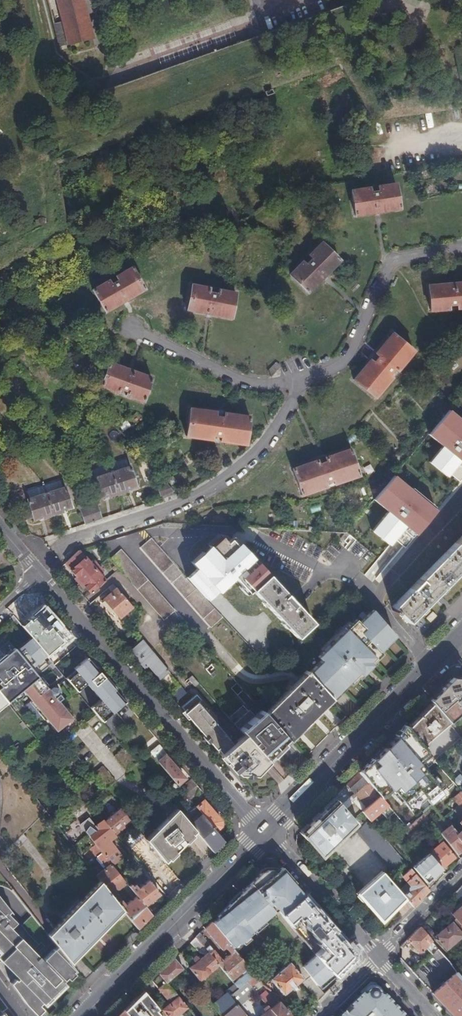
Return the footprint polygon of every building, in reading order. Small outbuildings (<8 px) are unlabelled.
[(84,0),(57,0),(63,21),(55,23),(61,45),(68,43),(68,44),(94,38),(84,0)] [(451,156),(452,163),(461,162),(461,154),(451,156)] [(355,215),(400,208),(396,183),(378,186),(379,190),(370,191),(369,187),(351,190),(355,215)] [(225,216),(215,216),(215,224),(226,224),(237,220),(235,213),(225,216)] [(308,291),(340,259),(322,242),(309,255),(313,258),(306,264),(303,261),(290,274),(308,291)] [(106,311),(145,289),(133,267),(117,276),(119,280),(111,284),(109,280),(94,289),(106,311)] [(429,285),(431,310),(449,308),(449,304),(458,303),(458,308),(461,307),(461,282),(429,285)] [(188,309),(232,317),(237,293),(219,289),(218,294),(209,292),(210,288),(192,284),(188,309)] [(398,370),(414,350),(394,333),(377,352),(381,356),(375,362),(371,359),(355,379),(376,396),(392,377),(389,374),(395,367),(398,370)] [(101,386),(118,392),(120,387),(128,391),(126,395),(144,401),(153,377),(110,362),(101,386)] [(272,374),(279,366),(275,362),(267,370),(272,374)] [(100,395),(94,389),(88,394),(94,400),(100,395)] [(441,418),(455,401),(451,398),(437,414),(441,418)] [(216,416),(216,411),(191,408),(187,435),(213,439),(214,434),(222,435),(221,440),(247,443),(251,416),(226,412),(225,417),(216,416)] [(126,420),(118,426),(122,432),(130,426),(126,420)] [(426,436),(437,423),(432,420),(422,432),(426,436)] [(318,460),(293,468),(302,494),(327,485),(326,481),(334,478),(335,483),(360,474),(351,448),(327,457),(328,460),(319,463),(318,460)] [(405,462),(412,453),(408,450),(401,458),(405,462)] [(137,485),(131,466),(94,478),(100,497),(109,494),(110,496),(128,490),(128,488),(137,485)] [(377,494),(393,474),(389,471),(378,484),(379,485),(374,492),(377,494)] [(167,482),(155,488),(161,499),(172,493),(167,482)] [(73,506),(66,487),(29,498),(35,518),(45,515),(45,517),(64,510),(63,509),(73,506)] [(83,523),(100,519),(96,505),(79,510),(83,523)] [(398,610),(408,621),(416,613),(425,604),(436,594),(444,585),(461,567),(461,537),(393,606),(395,608),(393,610),(396,612),(398,610)] [(173,585),(211,627),(223,616),(189,581),(188,580),(151,538),(140,547),(158,567),(173,585)] [(164,620),(174,611),(175,610),(159,592),(121,548),(110,558),(116,565),(119,568),(145,599),(164,620)] [(72,568),(71,569),(81,581),(87,576),(99,566),(94,560),(90,563),(85,557),(78,551),(66,562),(72,568)] [(99,566),(87,576),(81,581),(91,593),(105,580),(100,574),(104,571),(99,566)] [(268,574),(252,589),(297,636),(298,635),(304,630),(312,622),(295,603),(298,601),(292,594),(289,597),(268,574)] [(117,588),(113,584),(108,587),(113,592),(117,588)] [(111,606),(120,616),(132,606),(117,588),(113,592),(102,601),(108,609),(111,606)] [(308,671),(330,696),(348,680),(350,682),(362,671),(360,669),(366,663),(368,665),(380,653),(379,650),(384,646),(382,643),(387,638),(389,640),(395,635),(373,609),(359,622),(356,618),(317,655),(321,659),(308,671)] [(36,612),(21,625),(32,637),(36,643),(45,635),(48,639),(57,632),(45,618),(43,620),(36,612)] [(48,639),(45,635),(36,643),(41,648),(50,641),(48,639)] [(17,650),(8,641),(0,647),(0,693),(7,702),(23,689),(56,729),(72,718),(58,700),(62,697),(59,693),(59,690),(57,688),(54,687),(50,691),(38,675),(53,663),(41,648),(36,643),(32,637),(17,650)] [(144,640),(131,651),(145,667),(149,664),(160,678),(168,670),(153,652),(144,640)] [(87,657),(74,668),(75,670),(86,683),(100,699),(112,713),(125,702),(125,701),(117,692),(99,671),(87,657)] [(286,688),(288,690),(265,713),(288,739),(301,727),(312,715),(330,696),(308,671),(306,669),(303,672),(304,673),(292,685),(290,683),(286,688)] [(75,670),(66,678),(77,691),(86,683),(75,670)] [(188,679),(195,687),(199,683),(192,675),(188,679)] [(451,678),(429,699),(432,702),(443,716),(448,722),(460,711),(461,713),(461,678),(451,678)] [(186,692),(181,685),(170,695),(176,702),(186,692)] [(223,752),(234,742),(230,738),(233,736),(216,717),(215,718),(212,715),(214,714),(196,694),(182,707),(186,712),(185,713),(217,750),(219,747),(223,752)] [(112,713),(100,699),(90,707),(96,714),(102,721),(112,713)] [(443,716),(432,702),(407,726),(422,744),(422,743),(424,745),(426,744),(424,742),(448,722),(443,716)] [(235,723),(244,734),(266,759),(267,761),(283,745),(288,740),(288,739),(265,713),(262,709),(255,715),(250,709),(249,710),(235,723)] [(377,753),(359,771),(379,795),(381,798),(392,789),(410,810),(425,797),(431,805),(433,803),(444,793),(419,763),(430,754),(422,744),(407,726),(405,724),(377,753)] [(234,742),(223,752),(221,754),(238,773),(255,774),(262,766),(260,764),(266,759),(244,734),(238,739),(236,741),(234,742)] [(295,737),(291,740),(297,748),(302,744),(295,737)] [(154,757),(158,762),(165,756),(167,754),(159,744),(155,748),(150,752),(154,757)] [(18,746),(11,752),(15,757),(22,751),(18,746)] [(126,747),(125,748),(138,762),(126,747)] [(115,756),(127,771),(138,762),(125,748),(115,756)] [(165,756),(158,762),(177,784),(184,778),(165,756)] [(115,781),(103,765),(93,773),(105,789),(115,781)] [(379,795),(359,771),(334,797),(335,797),(341,804),(354,793),(358,797),(345,809),(353,818),(355,817),(362,810),(358,806),(362,802),(366,807),(379,795)] [(197,784),(192,778),(180,788),(185,794),(197,784)] [(201,789),(197,784),(185,794),(190,800),(201,789)] [(461,791),(453,798),(459,805),(454,809),(460,816),(461,815),(461,792),(461,791)] [(380,810),(387,804),(381,798),(379,795),(366,807),(362,810),(363,812),(369,819),(380,810)] [(341,804),(335,797),(302,830),(310,839),(311,838),(323,852),(357,820),(356,819),(355,817),(353,818),(345,809),(341,804)] [(196,807),(199,810),(216,831),(222,826),(221,820),(204,800),(196,807)] [(394,812),(387,804),(380,810),(387,818),(394,812)] [(121,808),(104,821),(115,834),(132,821),(121,808)] [(191,826),(196,831),(213,851),(224,840),(216,831),(199,810),(193,815),(198,820),(191,826)] [(362,810),(355,817),(356,819),(363,812),(362,810)] [(191,826),(179,811),(148,841),(148,842),(165,862),(196,831),(191,826)] [(427,823),(421,816),(409,826),(408,827),(408,828),(414,834),(427,823)] [(446,816),(443,819),(449,826),(450,825),(450,826),(451,825),(452,824),(446,816)] [(95,825),(89,818),(81,825),(85,830),(91,826),(93,827),(95,825)] [(91,826),(85,830),(96,844),(99,848),(100,848),(112,864),(123,856),(111,840),(116,835),(115,834),(104,821),(103,819),(95,825),(93,827),(91,826)] [(359,831),(372,846),(394,871),(406,861),(386,839),(369,819),(359,831)] [(440,833),(456,852),(461,848),(461,842),(457,835),(458,834),(458,833),(451,825),(450,826),(450,825),(449,826),(440,833)] [(407,836),(412,842),(417,838),(414,834),(408,828),(405,830),(409,835),(407,836)] [(25,833),(13,843),(18,848),(29,839),(25,833)] [(310,839),(322,852),(323,852),(311,838),(310,839)] [(431,851),(429,852),(442,867),(455,856),(443,840),(431,851)] [(87,857),(93,853),(96,857),(98,856),(107,867),(96,875),(100,880),(120,906),(138,928),(152,914),(145,905),(134,891),(133,891),(128,885),(124,880),(121,876),(112,864),(100,848),(99,848),(96,844),(84,854),(87,857)] [(413,866),(426,881),(442,867),(429,852),(413,866)] [(152,875),(151,877),(167,897),(180,885),(164,866),(152,875)] [(409,889),(410,890),(404,895),(413,905),(430,889),(411,867),(404,874),(404,877),(407,880),(407,882),(410,886),(410,887),(410,888),(409,889)] [(261,870),(217,916),(225,926),(226,925),(231,931),(240,942),(249,935),(247,933),(277,908),(282,913),(283,912),(303,895),(295,886),(281,868),(274,868),(268,869),(261,870)] [(131,874),(128,870),(121,876),(124,880),(131,874)] [(373,879),(358,891),(380,916),(403,894),(389,877),(383,870),(373,879)] [(133,891),(134,891),(145,905),(160,893),(149,879),(138,888),(133,882),(128,885),(133,891)] [(120,906),(100,880),(48,934),(67,959),(90,937),(109,918),(120,906)] [(357,892),(380,917),(380,916),(358,891),(357,892)] [(323,951),(316,943),(311,948),(321,960),(336,975),(354,957),(303,895),(283,912),(282,913),(293,927),(301,920),(313,933),(312,934),(317,940),(318,939),(326,948),(323,951)] [(19,977),(12,983),(25,1003),(35,1014),(41,1007),(38,1004),(43,1000),(45,1002),(65,983),(64,982),(68,978),(69,979),(75,973),(74,971),(76,970),(67,959),(57,946),(43,960),(10,926),(17,919),(0,896),(0,958),(19,977)] [(461,903),(450,911),(452,914),(461,906),(461,904),(461,903)] [(457,920),(461,926),(461,906),(452,914),(457,920)] [(457,920),(453,924),(452,922),(435,936),(446,950),(454,943),(461,936),(461,926),(457,920)] [(207,950),(209,952),(219,964),(232,979),(246,968),(248,971),(235,983),(238,987),(247,981),(255,974),(256,974),(249,966),(248,966),(229,942),(218,929),(211,921),(204,928),(220,947),(223,944),(231,953),(222,961),(210,945),(210,944),(200,933),(196,937),(207,950)] [(420,927),(407,940),(419,952),(421,952),(422,951),(426,947),(428,948),(427,949),(432,953),(433,955),(439,950),(420,927)] [(203,950),(205,952),(207,950),(196,937),(190,942),(200,952),(203,950)] [(190,967),(200,980),(219,964),(209,952),(200,958),(199,956),(198,956),(195,956),(194,956),(193,957),(193,959),(193,961),(195,963),(193,964),(190,967)] [(183,968),(174,958),(159,973),(167,982),(183,968)] [(270,978),(283,994),(303,977),(290,961),(270,978)] [(164,1010),(162,1012),(160,1013),(163,1015),(176,1015),(187,1006),(179,996),(167,982),(159,973),(152,981),(167,998),(168,1000),(166,1002),(165,1000),(159,1005),(164,1010)] [(434,994),(454,1015),(461,1015),(461,980),(456,973),(434,994)] [(259,978),(255,974),(247,981),(251,985),(259,979),(259,978)] [(238,987),(232,992),(229,995),(237,1003),(239,1006),(246,999),(256,991),(251,985),(247,981),(238,987)] [(314,981),(307,988),(318,1000),(324,994),(314,981)] [(235,983),(229,988),(232,992),(238,987),(235,983)] [(124,1010),(129,1015),(163,1015),(160,1013),(157,1009),(159,1008),(143,990),(133,1000),(124,1010)] [(227,992),(212,1004),(221,1015),(237,1003),(229,995),(227,992)] [(268,1005),(277,1015),(289,1015),(290,1015),(278,1001),(276,1003),(268,994),(266,995),(264,993),(260,996),(268,1005)] [(239,1006),(237,1003),(221,1015),(222,1015),(248,1015),(239,1006)] [(268,1005),(263,1009),(266,1012),(261,1015),(277,1015),(268,1005)]
